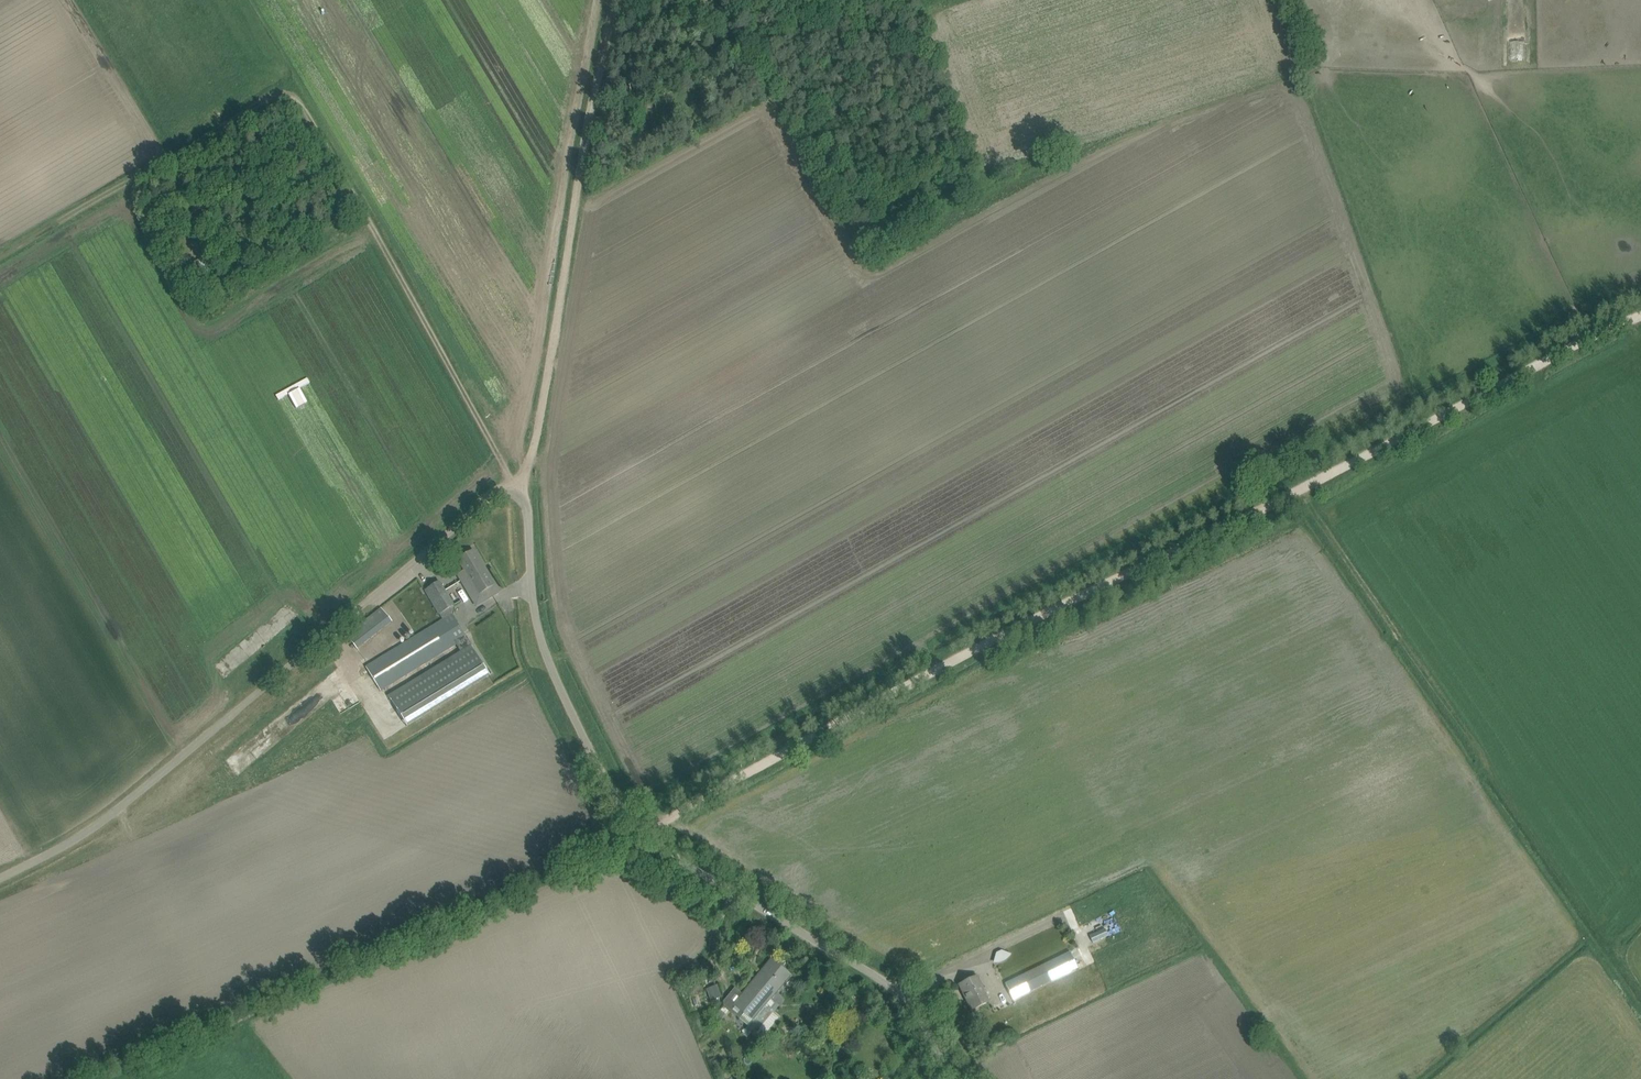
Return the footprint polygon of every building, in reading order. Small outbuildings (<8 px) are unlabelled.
[(217,239),(212,241),(216,254),(222,252),(217,239)] [(195,264),(192,265),(197,277),(209,272),(206,264),(205,265),(203,261),(195,264)] [(472,599),(483,592),(488,599),(499,593),(494,585),(495,585),(474,550),(458,559),(464,570),(458,574),(472,599)] [(443,620),(402,646),(367,667),(381,691),(457,644),(461,651),(389,695),(407,726),(490,675),(470,644),(467,638),(452,614),(454,606),(460,602),(452,589),(446,593),(435,575),(421,583),(443,620)] [(357,650),(392,621),(380,607),(346,636),(357,650)] [(452,655),(459,650),(456,645),(449,650),(452,655)] [(1105,929),(1090,936),(1093,942),(1108,935),(1105,929)] [(997,949),(994,960),(1006,964),(1010,953),(997,949)] [(1005,983),(1014,1000),(1079,968),(1070,951),(1005,983)] [(771,960),(734,1004),(754,1021),(791,976),(771,960)] [(959,985),(972,1010),(990,1001),(977,976),(959,985)] [(710,988),(715,1000),(722,998),(717,985),(710,988)]
